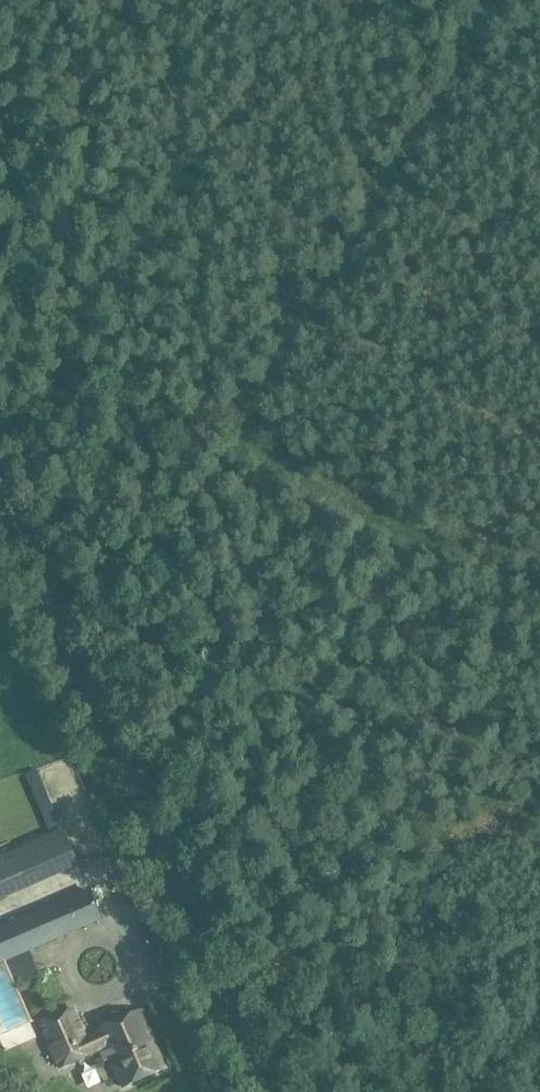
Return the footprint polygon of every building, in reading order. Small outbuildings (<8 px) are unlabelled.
[(41,813),(49,810),(27,758),(19,761),(41,813)] [(80,866),(65,829),(0,857),(0,899),(80,866)] [(29,950),(102,919),(90,891),(0,930),(0,1026),(3,1032),(32,1019),(16,985),(40,974),(29,950)] [(141,1009),(96,1028),(98,1034),(88,1039),(74,1007),(39,1022),(60,1070),(106,1050),(106,1052),(102,1054),(105,1062),(110,1060),(123,1090),(168,1070),(141,1009)]
